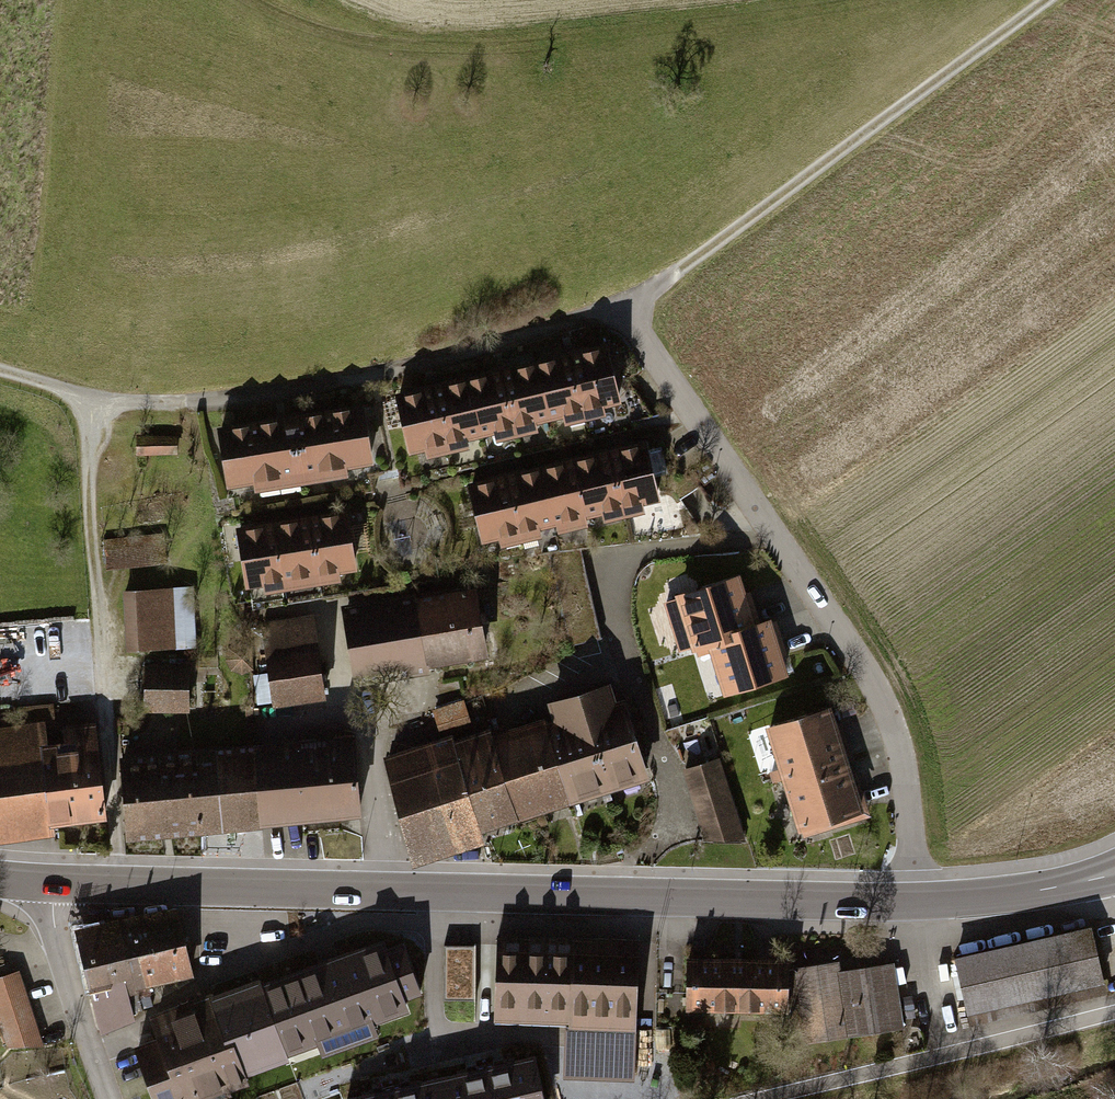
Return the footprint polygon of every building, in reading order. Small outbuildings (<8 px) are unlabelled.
[(590,424),(625,416),(610,350),(575,358),(590,424)] [(555,431),(590,424),(575,358),(540,365),(555,431)] [(520,439),(555,431),(540,365),(505,373),(520,439)] [(485,447),(520,439),(505,373),(470,381),(485,447)] [(450,454),(485,447),(470,381),(435,388),(450,454)] [(415,462),(450,454),(435,388),(401,396),(415,462)] [(365,405),(219,428),(229,488),(257,484),(258,491),(347,477),(346,469),(374,465),(365,405)] [(179,437),(143,437),(144,459),(179,459),(179,437)] [(628,520),(665,512),(650,445),(614,453),(628,520)] [(592,528),(628,520),(614,453),(578,461),(592,528)] [(555,535),(592,528),(578,461),(541,469),(555,535)] [(519,543),(555,535),(541,469),(505,476),(519,543)] [(482,551),(519,543),(505,476),(468,484),(482,551)] [(350,511),(313,517),(323,584),(360,579),(350,511)] [(313,517),(276,522),(286,590),(323,584),(313,517)] [(276,522),(239,527),(248,595),(286,590),(276,522)] [(694,648),(715,642),(760,630),(746,579),(680,597),(694,648)] [(435,670),(491,660),(479,589),(423,599),(435,670)] [(129,593),(132,656),(197,653),(195,590),(129,593)] [(355,683),(435,670),(423,599),(343,612),(355,683)] [(273,710),(326,702),(313,614),(260,622),(273,710)] [(780,625),(760,630),(715,642),(731,699),(795,681),(780,625)] [(145,712),(193,714),(194,668),(146,666),(145,712)] [(551,709),(555,721),(582,806),(658,781),(633,703),(623,706),(617,688),(551,709)] [(0,729),(0,842),(50,836),(49,827),(107,820),(95,724),(56,729),(53,702),(18,707),(20,726),(0,729)] [(466,702),(436,713),(444,736),(475,725),(466,702)] [(400,721),(408,746),(442,733),(434,709),(400,721)] [(853,765),(837,713),(768,734),(784,787),(853,765)] [(555,721),(500,739),(527,823),(539,820),(582,806),(555,721)] [(497,731),(459,743),(489,836),(527,823),(500,739),(497,731)] [(491,843),(489,836),(459,743),(457,738),(390,760),(424,865),(491,843)] [(354,742),(259,750),(265,830),(361,822),(354,742)] [(169,838),(265,830),(259,750),(163,757),(169,838)] [(136,840),(169,838),(163,757),(129,760),(136,840)] [(724,763),(685,776),(707,844),(751,846),(724,763)] [(870,818),(853,765),(784,787),(801,840),(870,818)] [(143,983),(192,972),(177,909),(129,920),(143,983)] [(126,988),(143,983),(129,920),(82,931),(103,1028),(133,1016),(126,988)] [(287,964),(288,968),(320,1053),(337,1046),(343,1061),(362,1054),(359,1046),(406,1028),(402,1016),(417,1010),(415,1003),(423,1000),(401,936),(376,945),(372,933),(287,964)] [(1090,936),(960,967),(973,1023),(1103,993),(1090,936)] [(500,939),(497,1022),(568,1024),(566,1078),(632,1081),(637,944),(500,939)] [(474,948),(446,948),(445,1000),(474,1001),(474,948)] [(787,963),(689,961),(687,1015),(785,1018),(787,963)] [(904,1025),(893,967),(841,976),(838,961),(801,968),(814,1041),(904,1025)] [(288,968),(198,1001),(233,1097),(249,1091),(245,1081),(320,1053),(288,968)] [(19,973),(0,980),(0,1033),(5,1047),(45,1047),(19,973)] [(233,1097),(198,1001),(168,1012),(201,1098),(228,1098),(233,1097)] [(168,1012),(150,1019),(158,1041),(133,1050),(151,1098),(201,1098),(168,1012)] [(486,1072),(492,1098),(542,1098),(533,1061),(486,1072)] [(439,1083),(442,1098),(492,1098),(486,1072),(439,1083)] [(392,1094),(393,1098),(442,1098),(439,1083),(392,1094)]
